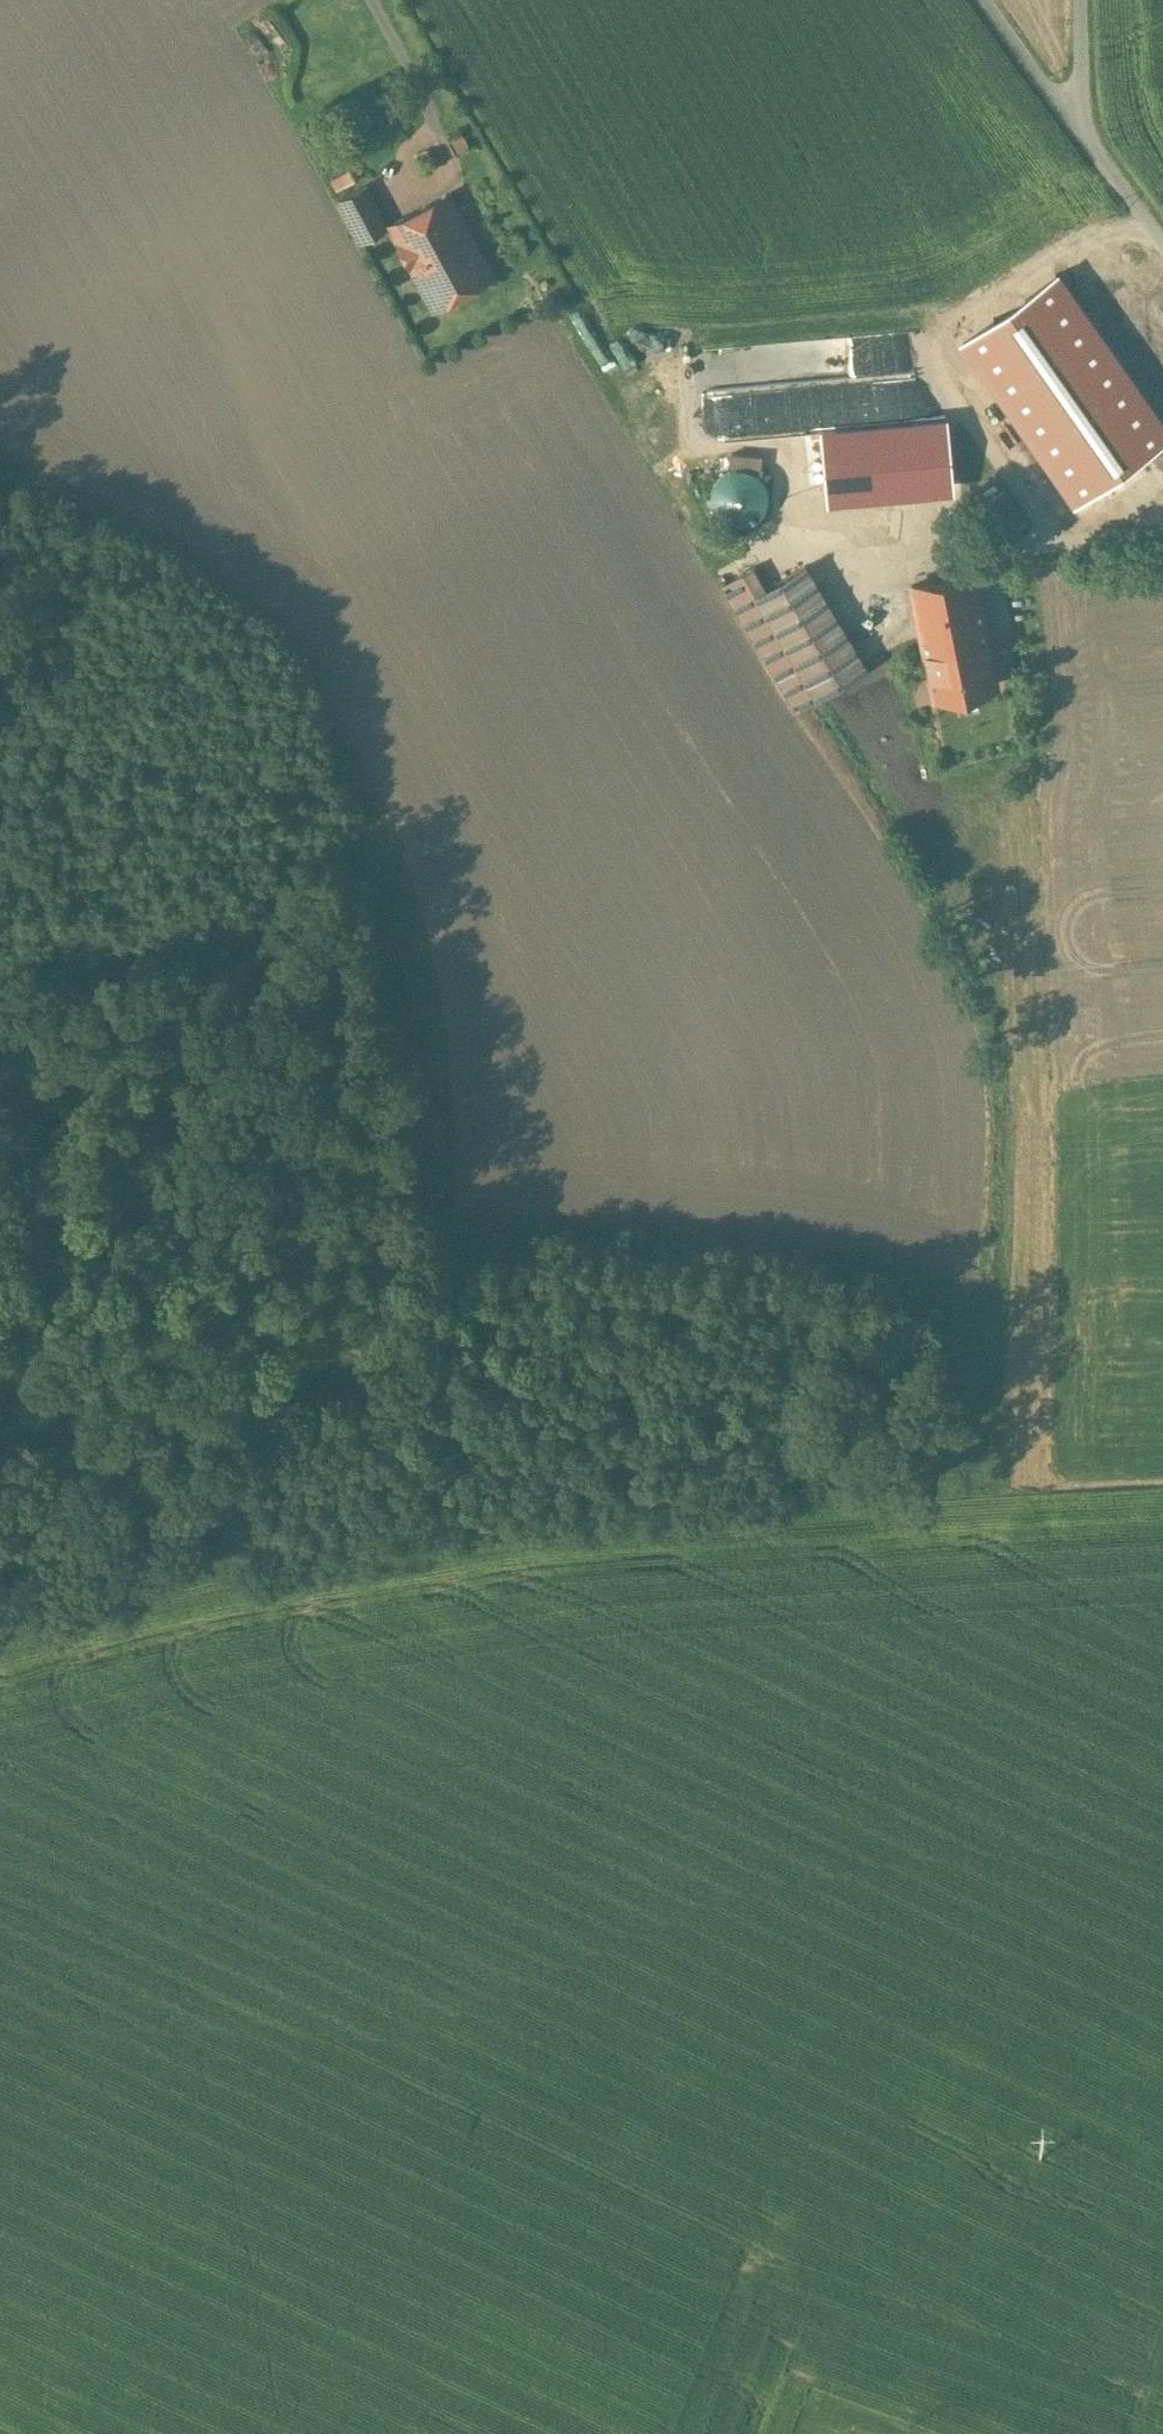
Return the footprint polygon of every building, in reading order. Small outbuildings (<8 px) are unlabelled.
[(386,225),(364,183),(338,196),(361,238),(386,225)] [(446,192),(389,222),(433,303),(490,273),(446,192)] [(964,430),(817,410),(802,527),(889,539),(896,482),(873,479),(874,466),(958,477),(964,430)] [(742,466),(736,466),(729,467),(726,469),(721,471),(718,475),(715,478),(713,481),(711,485),(710,488),(710,491),(710,495),(710,500),(711,503),(713,507),(715,511),(718,515),(721,517),(724,519),(729,521),(734,522),(740,523),(746,522),(750,520),(754,518),(757,515),(760,513),(763,509),(765,505),(766,501),(766,497),(767,493),(766,487),(764,484),(762,479),(759,475),(755,472),(750,469),(747,467),(742,466)] [(805,563),(756,592),(743,571),(721,584),(794,706),(815,694),(865,664),(805,563)] [(972,571),(911,583),(934,695),(994,682),(972,571)]
